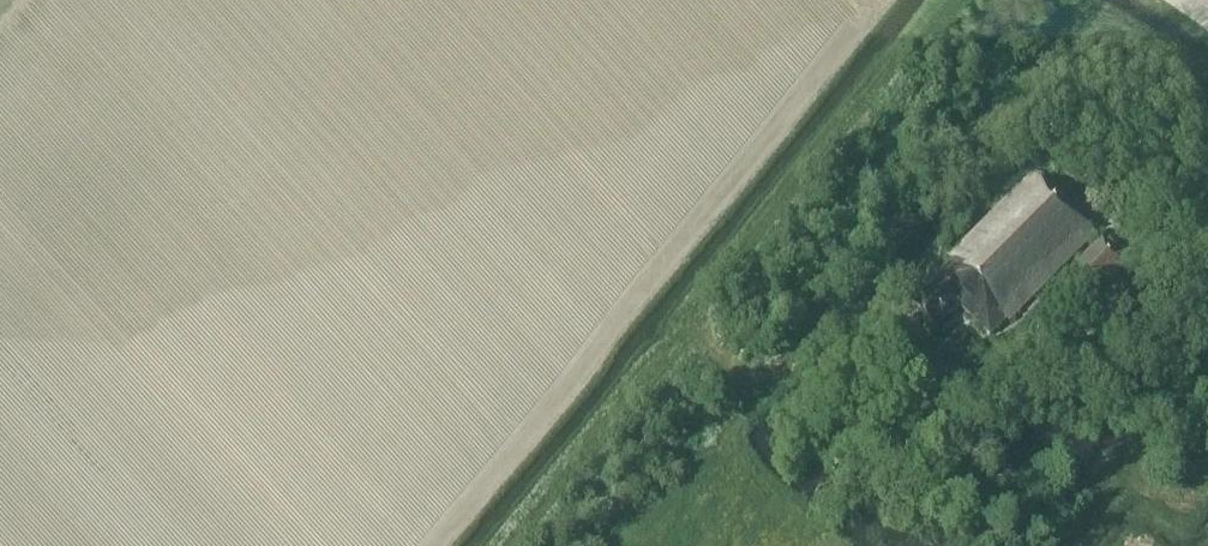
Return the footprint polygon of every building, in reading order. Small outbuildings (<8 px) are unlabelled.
[(1010,323),(1097,236),(1037,176),(954,260),(958,264),(913,309),(942,337),(961,319),(955,313),(960,307),(991,338),(1008,321),(1010,323)] [(1128,267),(1104,243),(1057,289),(1082,313),(1128,267)]
